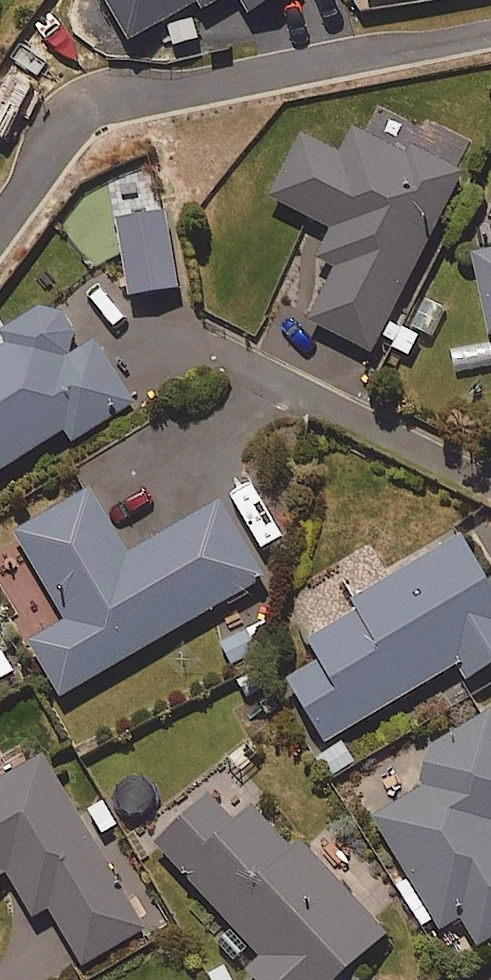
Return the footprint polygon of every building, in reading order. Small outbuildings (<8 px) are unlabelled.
[(364,121),(351,146),(314,127),(277,202),(332,230),(319,256),(343,268),(311,330),(374,362),(469,174),(364,121)] [(183,292),(173,218),(124,224),(134,299),(183,292)] [(481,255),(490,307),(490,253),(481,255)] [(52,308),(12,334),(22,350),(0,364),(0,475),(67,431),(75,443),(137,403),(98,345),(83,355),(52,308)] [(133,558),(96,493),(20,537),(71,624),(35,644),(65,697),(268,580),(225,505),(133,558)] [(467,539),(354,607),(360,616),(314,644),(325,662),(290,683),(329,747),(462,666),(473,684),(490,674),(490,579),(467,539)] [(433,758),(434,790),(379,823),(444,930),(465,917),(484,948),(490,944),(490,722),(433,758)] [(48,760),(0,788),(0,881),(10,876),(33,914),(48,906),(84,968),(148,930),(48,760)] [(216,801),(161,853),(262,960),(249,971),(257,979),(350,979),(394,939),(306,846),(299,854),(259,812),(242,828),(216,801)]
